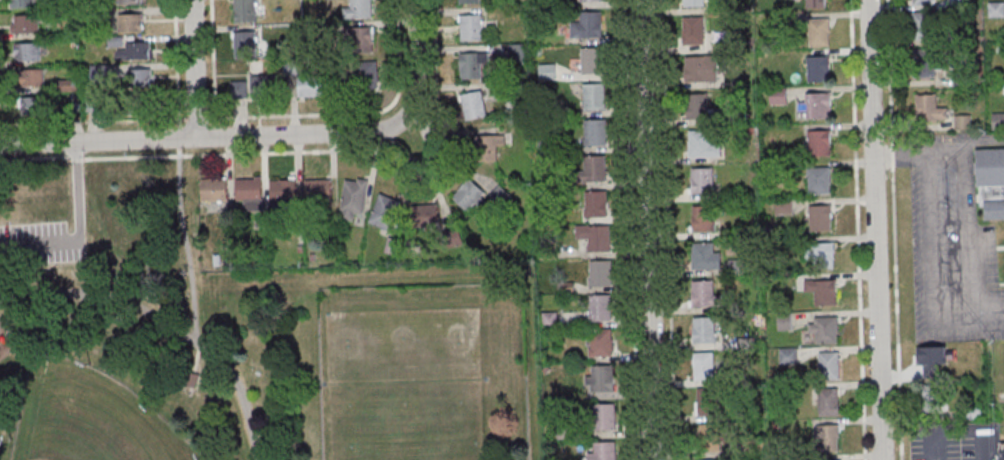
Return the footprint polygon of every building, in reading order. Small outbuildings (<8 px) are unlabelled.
[(256,0),(235,0),(235,22),(256,22),(256,0)] [(373,0),(348,0),(347,17),(372,18),(373,0)] [(602,37),(601,12),(580,12),(581,22),(571,22),(571,37),(602,37)] [(933,12),(913,12),(913,40),(933,40),(933,12)] [(119,31),(143,31),(143,13),(119,13),(119,31)] [(461,14),(461,40),(482,40),(482,14),(461,14)] [(13,33),(39,33),(39,15),(13,15),(13,33)] [(704,44),(703,16),(684,16),(684,44),(704,44)] [(810,46),(830,46),(830,18),(810,18),(810,46)] [(373,27),(345,27),(345,51),(373,52),(373,27)] [(234,32),(234,49),(256,49),(256,32),(234,32)] [(15,42),(15,60),(41,60),(41,42),(15,42)] [(126,42),(126,50),(118,50),(118,59),(150,59),(150,42),(126,42)] [(582,47),(582,74),(601,74),(601,47),(582,47)] [(915,77),(940,77),(940,50),(915,50),(915,77)] [(459,79),(486,79),(486,53),(459,53),(459,79)] [(717,56),(686,56),(686,81),(717,81),(717,56)] [(807,56),(807,81),(830,81),(830,56),(807,56)] [(377,61),(352,61),(352,81),(377,81),(377,61)] [(555,64),(539,64),(539,79),(555,79),(555,64)] [(151,89),(151,68),(124,68),(124,89),(151,89)] [(19,70),(19,86),(44,86),(44,70),(19,70)] [(276,75),(251,75),(251,97),(276,97),(276,75)] [(324,77),(297,77),(297,97),(324,97),(324,77)] [(73,81),(58,81),(58,92),(73,92),(73,81)] [(584,109),(604,109),(604,83),(584,83),(584,109)] [(459,96),(466,121),(488,116),(481,90),(459,96)] [(831,118),(831,93),(806,93),(807,119),(831,118)] [(708,94),(686,94),(686,119),(708,119),(708,94)] [(936,95),(915,95),(915,121),(947,121),(947,108),(936,108),(936,95)] [(44,97),(22,97),(22,117),(44,117),(44,97)] [(994,116),(994,124),(1003,124),(1003,116),(994,116)] [(955,117),(955,128),(971,128),(971,117),(955,117)] [(607,145),(607,120),(585,120),(585,145),(607,145)] [(689,130),(689,157),(720,157),(720,144),(711,144),(711,130),(689,130)] [(831,155),(831,130),(810,130),(810,155),(831,155)] [(463,145),(470,160),(492,151),(484,135),(463,145)] [(975,148),(1003,147),(1003,217),(984,218),(984,215),(985,214),(984,205),(979,205),(979,184),(976,185),(976,180),(975,152),(975,148)] [(606,181),(606,155),(585,155),(585,181),(606,181)] [(831,194),(831,167),(808,167),(808,194),(831,194)] [(692,168),(692,194),(714,194),(714,168),(692,168)] [(229,200),(229,177),(201,177),(201,200),(229,200)] [(236,177),(236,203),(245,203),(245,211),(262,211),(262,177),(236,177)] [(353,214),(364,215),(368,179),(345,177),(341,218),(353,219),(353,214)] [(271,179),(271,209),(297,209),(297,179),(271,179)] [(305,179),(305,201),(331,201),(331,179),(305,179)] [(451,198),(469,216),(488,197),(470,179),(451,198)] [(584,217),(607,217),(607,191),(584,191),(584,217)] [(401,201),(379,193),(369,223),(391,230),(401,201)] [(775,215),(792,215),(792,200),(775,200),(775,215)] [(413,205),(413,232),(439,232),(439,205),(413,205)] [(810,230),(832,230),(832,205),(810,205),(810,230)] [(692,206),(692,232),(715,232),(715,206),(692,206)] [(610,254),(610,226),(574,226),(574,240),(587,240),(587,254),(610,254)] [(714,251),(714,243),(692,243),(692,269),(720,269),(720,251),(714,251)] [(835,267),(835,243),(807,243),(807,267),(835,267)] [(588,288),(612,288),(612,262),(588,262),(588,288)] [(837,305),(837,280),(805,280),(805,292),(815,292),(815,305),(837,305)] [(692,306),(724,306),(724,293),(714,293),(714,281),(692,281),(692,306)] [(589,322),(610,322),(610,296),(589,296),(589,322)] [(557,313),(543,313),(543,329),(557,329),(557,313)] [(837,316),(810,316),(810,343),(837,343),(837,316)] [(694,317),(694,343),(716,343),(716,317),(694,317)] [(612,330),(588,330),(588,357),(612,357),(612,330)] [(839,381),(839,352),(819,352),(819,381),(839,381)] [(693,353),(693,382),(714,382),(714,353),(693,353)] [(585,391),(613,391),(613,365),(593,365),(593,376),(585,376),(585,391)] [(191,368),(195,369),(202,371),(198,387),(187,385),(191,368)] [(697,415),(720,415),(720,389),(697,389),(697,415)] [(838,417),(838,389),(818,389),(818,417),(838,417)] [(594,404),(594,429),(615,429),(615,404),(594,404)] [(720,451),(720,426),(699,426),(699,451),(720,451)] [(838,426),(819,426),(819,451),(838,451),(838,426)] [(591,442),(591,459),(616,459),(616,442),(591,442)]
